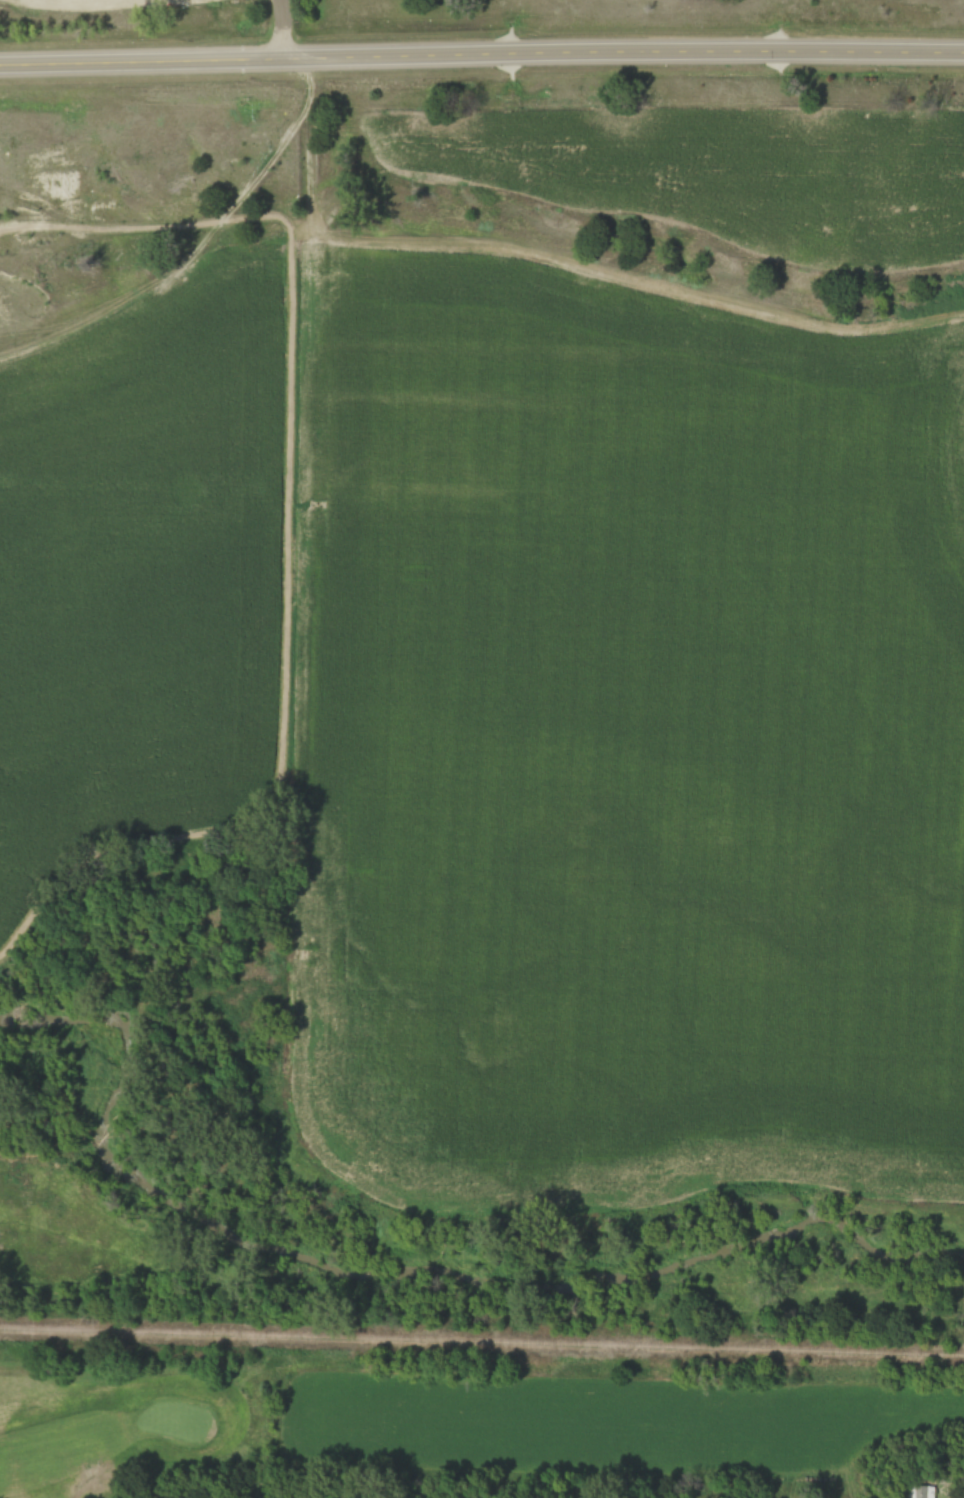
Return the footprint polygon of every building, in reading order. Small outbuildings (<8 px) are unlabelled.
[(934,1486),(908,1486),(908,1497),(934,1497),(934,1486)]
